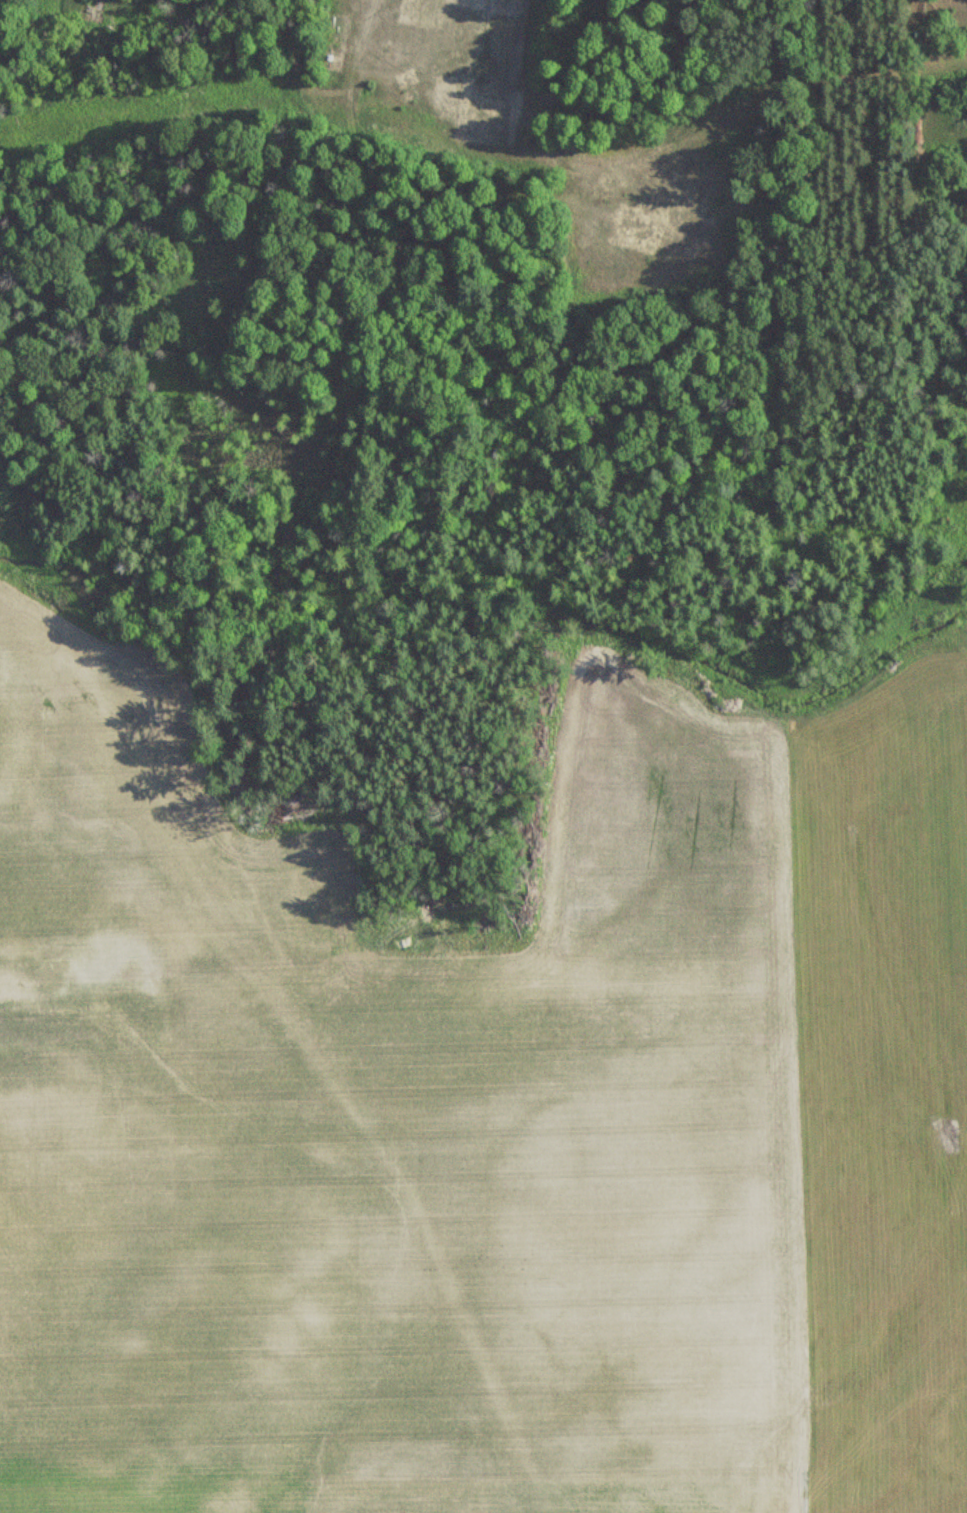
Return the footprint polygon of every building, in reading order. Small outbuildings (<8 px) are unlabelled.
[(515,8),(516,0),(498,0),(497,6),(515,8)]
